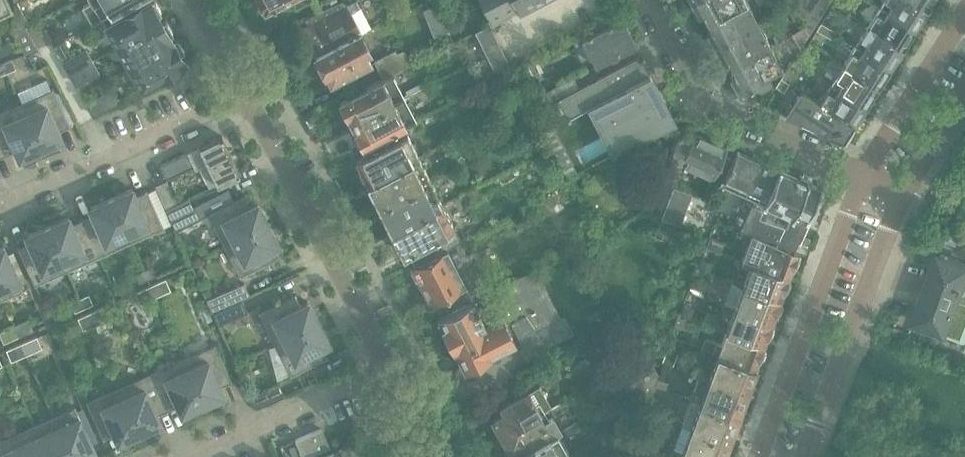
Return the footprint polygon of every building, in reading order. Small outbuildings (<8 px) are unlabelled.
[(10,8),(7,0),(0,0),(0,12),(10,8)] [(83,8),(92,25),(135,0),(90,0),(92,3),(83,8)] [(106,24),(118,46),(166,19),(165,18),(162,20),(158,13),(162,12),(155,0),(149,0),(106,24)] [(260,6),(264,6),(265,9),(284,0),(257,0),(260,6)] [(490,16),(516,2),(518,7),(521,6),(521,7),(535,0),(482,0),(490,16)] [(690,1),(697,13),(700,15),(703,13),(707,21),(746,0),(692,0),(690,1)] [(707,33),(714,46),(758,22),(747,0),(746,0),(707,21),(711,28),(708,30),(707,33)] [(809,34),(809,0),(791,0),(809,34)] [(809,34),(828,3),(827,0),(809,0),(809,34)] [(834,3),(845,10),(851,0),(836,0),(834,3)] [(881,6),(913,27),(917,20),(920,21),(927,9),(913,0),(885,0),(881,6)] [(927,9),(933,0),(913,0),(927,9)] [(311,24),(300,30),(314,57),(316,56),(361,33),(370,28),(357,1),(355,2),(345,7),(343,2),(331,6),(308,18),(311,24)] [(881,6),(868,26),(903,48),(910,36),(908,35),(913,27),(881,6)] [(170,34),(173,32),(166,19),(118,46),(130,67),(178,40),(177,39),(174,41),(170,34)] [(585,45),(582,47),(589,60),(593,59),(596,65),(634,45),(634,44),(633,44),(621,20),(621,19),(582,39),(585,45)] [(758,22),(714,46),(721,59),(724,60),(727,59),(731,66),(770,45),(758,22)] [(821,24),(816,30),(830,39),(834,32),(821,24)] [(868,26),(856,45),(888,66),(893,59),(895,60),(903,48),(868,26)] [(25,28),(14,34),(25,57),(30,55),(38,51),(25,28)] [(317,58),(316,61),(322,71),(324,72),(331,85),(349,75),(351,80),(358,76),(355,72),(360,69),(362,74),(373,68),(366,54),(368,53),(369,48),(361,33),(316,56),(317,58)] [(178,40),(130,67),(142,88),(186,63),(184,59),(182,60),(180,56),(185,53),(178,40)] [(1,46),(5,55),(14,51),(10,42),(1,46)] [(732,75),(731,79),(737,90),(740,91),(755,83),(759,90),(761,91),(771,85),(772,83),(768,76),(782,68),(770,45),(731,66),(735,74),(732,75)] [(885,75),(883,74),(888,66),(856,45),(844,65),(878,87),(885,75)] [(85,50),(64,63),(70,74),(92,61),(85,50)] [(395,50),(374,61),(384,79),(393,74),(411,65),(404,50),(397,53),(395,50)] [(642,55),(638,58),(602,77),(558,100),(567,118),(603,99),(627,146),(674,122),(649,75),(648,75),(640,60),(644,58),(642,55)] [(801,55),(797,61),(809,68),(813,62),(801,55)] [(3,63),(7,73),(16,69),(12,59),(3,63)] [(92,61),(70,74),(76,84),(98,72),(92,61)] [(844,65),(832,84),(863,105),(868,98),(870,99),(878,87),(844,65)] [(780,78),(787,82),(788,82),(794,73),(787,68),(780,78)] [(340,101),(341,104),(340,105),(340,108),(342,114),(346,115),(347,115),(352,124),(405,97),(393,74),(384,79),(340,101)] [(780,78),(775,86),(784,91),(789,83),(788,82),(787,82),(780,78)] [(47,79),(18,92),(22,103),(21,104),(40,147),(61,138),(58,131),(68,126),(68,127),(70,127),(53,88),(51,89),(47,79)] [(832,84),(820,103),(853,126),(861,114),(859,112),(863,105),(832,84)] [(854,132),(853,126),(820,103),(801,91),(785,114),(844,141),(845,140),(850,138),(854,132)] [(109,92),(87,104),(93,116),(115,103),(109,92)] [(352,124),(357,134),(356,134),(355,138),(358,144),(361,145),(363,145),(364,147),(403,127),(417,120),(405,97),(352,124)] [(0,113),(0,142),(6,155),(16,150),(19,157),(40,147),(21,104),(0,113)] [(679,133),(667,161),(679,167),(681,162),(713,177),(714,175),(724,180),(736,152),(727,148),(694,132),(691,138),(679,133)] [(407,134),(357,160),(362,170),(361,170),(359,174),(363,182),(367,182),(368,182),(369,183),(419,157),(407,134)] [(162,165),(160,166),(167,180),(195,167),(196,170),(201,168),(209,187),(217,183),(217,184),(240,173),(239,172),(222,136),(199,147),(162,164),(162,165)] [(724,180),(723,183),(748,194),(734,224),(752,233),(792,251),(806,221),(809,222),(808,224),(808,225),(817,206),(816,206),(815,209),(813,208),(821,189),(809,184),(810,181),(812,182),(812,181),(809,179),(803,177),(800,175),(799,176),(801,177),(800,180),(769,165),(768,165),(763,163),(738,151),(737,151),(736,152),(724,180)] [(373,193),(370,197),(375,204),(379,205),(379,204),(381,206),(431,180),(419,157),(369,183),(373,193)] [(167,180),(155,186),(166,209),(177,203),(167,180)] [(381,206),(381,208),(378,212),(382,220),(387,220),(392,230),(443,203),(431,180),(381,206)] [(177,203),(166,209),(176,231),(200,219),(199,218),(207,213),(234,200),(228,188),(193,206),(189,197),(178,203),(177,203)] [(688,194),(673,188),(661,220),(676,226),(688,194)] [(111,198),(131,242),(161,228),(162,229),(164,228),(146,189),(145,190),(145,191),(135,195),(132,189),(111,198)] [(245,197),(246,196),(245,194),(234,200),(207,213),(208,215),(209,214),(225,245),(267,223),(257,203),(250,206),(245,197)] [(93,214),(82,219),(99,256),(131,242),(111,198),(90,207),(93,214)] [(392,230),(397,239),(396,240),(394,243),(398,251),(402,251),(403,251),(404,253),(408,251),(415,265),(447,249),(462,241),(443,203),(392,230)] [(99,256),(82,219),(71,223),(68,217),(47,226),(67,270),(99,256)] [(240,275),(239,275),(240,277),(277,258),(276,256),(275,257),(270,247),(278,243),(267,223),(225,245),(240,275)] [(36,284),(67,270),(47,226),(27,235),(30,242),(20,246),(19,246),(18,247),(35,286),(37,285),(36,284)] [(797,255),(797,253),(796,253),(792,251),(752,233),(742,260),(751,263),(752,263),(789,277),(792,267),(793,267),(797,266),(799,259),(797,256),(797,255)] [(710,237),(706,247),(722,252),(725,242),(710,237)] [(2,299),(22,290),(3,246),(0,247),(0,295),(2,299)] [(412,270),(411,273),(416,282),(419,283),(420,283),(430,304),(441,299),(448,313),(495,289),(492,284),(470,294),(447,249),(415,265),(411,267),(413,270),(412,270)] [(925,288),(927,289),(957,300),(964,302),(964,264),(940,255),(939,254),(938,254),(933,268),(933,269),(929,278),(927,283),(925,288)] [(702,259),(698,268),(710,272),(714,263),(702,259)] [(751,263),(743,286),(780,300),(784,291),(788,289),(791,283),(789,279),(788,279),(789,277),(752,263),(751,263)] [(144,270),(148,280),(157,276),(153,266),(144,270)] [(495,289),(448,313),(439,318),(443,327),(443,326),(455,349),(465,368),(471,365),(474,367),(485,362),(486,358),(491,355),(516,342),(513,338),(518,335),(529,356),(574,333),(573,331),(572,332),(564,317),(565,316),(565,315),(561,317),(535,268),(495,289)] [(144,270),(135,274),(139,284),(148,280),(144,270)] [(150,286),(155,297),(170,290),(165,279),(150,286)] [(244,283),(207,300),(213,313),(242,300),(250,296),(244,283)] [(150,286),(135,293),(140,304),(155,297),(150,286)] [(743,286),(735,309),(772,322),(775,313),(776,314),(780,312),(782,306),(780,302),(780,300),(743,286)] [(913,322),(960,339),(964,326),(964,302),(957,300),(927,289),(925,288),(922,298),(918,309),(913,322)] [(296,295),(297,295),(296,293),(258,312),(259,314),(260,314),(275,344),(318,322),(308,302),(301,305),(296,295)] [(80,299),(84,308),(93,304),(89,295),(80,299)] [(80,299),(71,303),(75,312),(84,308),(80,299)] [(242,300),(213,313),(218,326),(248,313),(242,300)] [(87,314),(92,325),(107,319),(102,308),(87,314)] [(771,324),(772,322),(735,309),(726,332),(764,345),(767,336),(768,336),(772,335),(774,328),(772,325),(771,324)] [(87,314),(78,318),(83,329),(92,325),(87,314)] [(14,326),(19,337),(34,330),(29,319),(14,326)] [(318,322),(275,344),(290,374),(289,374),(290,376),(328,357),(327,355),(326,355),(321,345),(328,342),(318,322)] [(0,332),(0,336),(4,344),(19,337),(14,326),(0,332)] [(763,357),(766,351),(764,347),(763,347),(764,345),(726,332),(721,345),(704,339),(700,349),(717,355),(718,354),(755,368),(759,359),(763,357)] [(37,336),(22,343),(27,355),(42,348),(37,336)] [(618,341),(605,348),(617,370),(630,363),(618,341)] [(22,343),(6,350),(11,362),(27,355),(22,343)] [(183,359),(202,403),(223,393),(220,387),(230,382),(230,383),(232,382),(215,343),(213,344),(214,345),(183,359)] [(668,349),(664,362),(674,366),(678,353),(668,349)] [(717,355),(709,379),(746,393),(746,392),(749,384),(753,380),(756,372),(755,368),(718,354),(717,355)] [(183,359),(151,373),(168,410),(179,405),(182,412),(202,403),(183,359)] [(630,363),(617,370),(624,384),(637,376),(630,363)] [(637,376),(624,384),(629,393),(641,386),(659,376),(654,367),(637,376)] [(151,373),(119,387),(139,431),(160,422),(157,415),(168,410),(151,373)] [(700,403),(737,417),(737,416),(740,408),(744,405),(747,397),(746,393),(709,379),(709,378),(699,375),(694,389),(692,388),(688,399),(690,400),(700,403)] [(256,409),(285,397),(279,383),(250,396),(256,409)] [(505,413),(492,420),(494,423),(493,424),(493,425),(493,428),(496,433),(499,434),(499,435),(500,434),(502,436),(543,412),(552,408),(552,407),(540,386),(529,393),(502,408),(505,413)] [(103,439),(105,439),(105,438),(115,434),(118,440),(139,431),(119,387),(89,401),(88,400),(86,401),(103,439)] [(552,407),(552,408),(555,414),(568,406),(565,400),(552,407)] [(738,421),(737,417),(700,403),(690,400),(681,424),(729,442),(729,441),(728,441),(731,432),(735,429),(738,421)] [(72,456),(81,456),(94,451),(75,407),(54,416),(72,456)] [(502,436),(503,439),(502,440),(502,443),(505,448),(507,450),(508,450),(509,449),(511,452),(523,446),(526,451),(558,433),(561,432),(553,418),(548,421),(543,412),(502,436)] [(34,425),(49,456),(72,456),(54,416),(34,425)] [(578,422),(564,430),(568,437),(582,429),(578,422)] [(696,456),(722,456),(723,456),(724,456),(727,454),(730,446),(729,442),(681,424),(672,449),(682,452),(696,456)] [(15,434),(25,456),(49,456),(34,425),(15,434)] [(296,440),(303,456),(304,456),(329,446),(321,429),(296,440)] [(571,456),(558,433),(526,451),(516,456),(570,456),(571,456)] [(0,440),(0,456),(25,456),(15,434),(0,440)] [(334,453),(324,456),(349,456),(345,448),(338,451),(338,450),(333,452),(334,453)]
